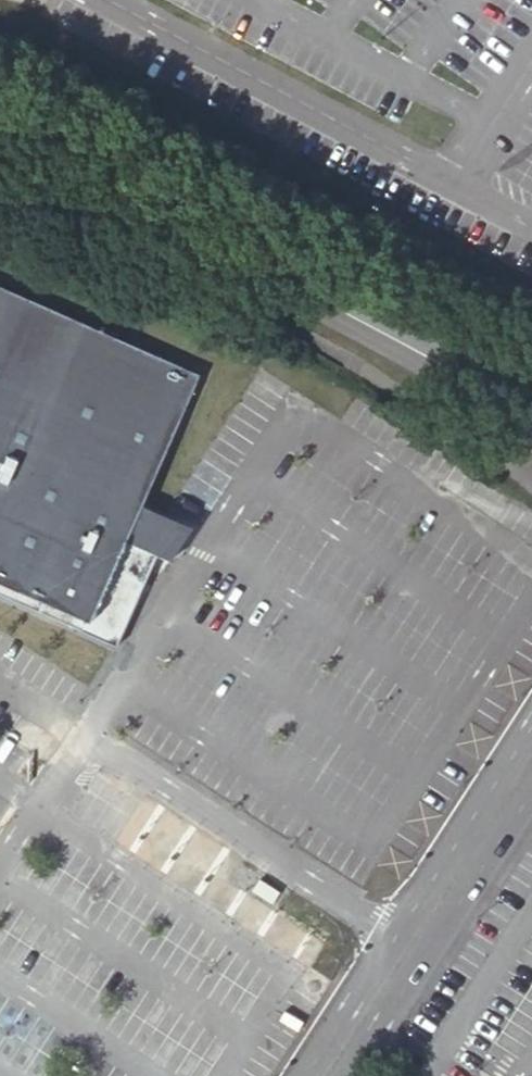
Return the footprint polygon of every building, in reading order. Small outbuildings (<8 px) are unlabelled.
[(117,646),(160,551),(146,545),(158,519),(139,511),(201,374),(0,286),(0,594),(117,646)]
